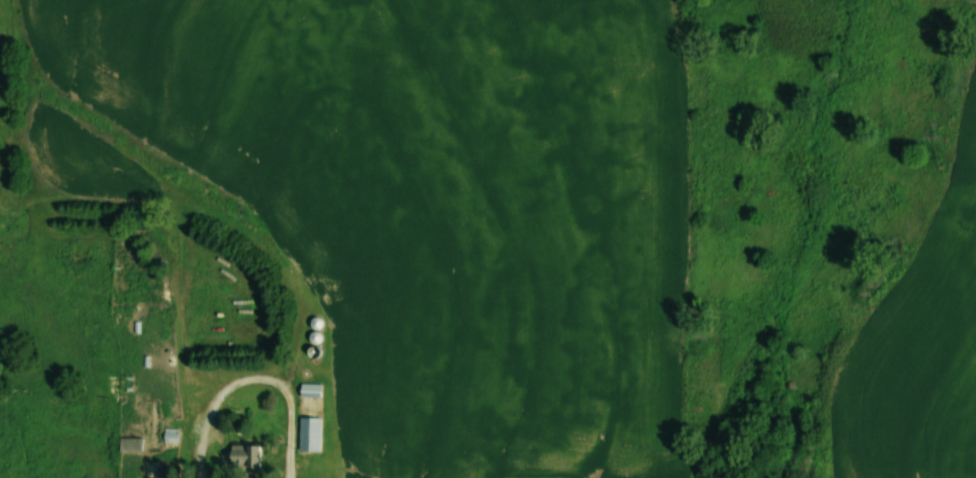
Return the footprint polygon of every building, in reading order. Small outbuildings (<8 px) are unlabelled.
[(298,395),(318,395),(318,382),(298,382),(298,395)] [(318,450),(318,416),(297,416),(297,450),(318,450)] [(176,428),(162,428),(162,441),(176,441),(176,428)] [(141,436),(118,436),(117,450),(141,451),(141,436)] [(228,444),(228,467),(257,467),(257,444),(228,444)]
